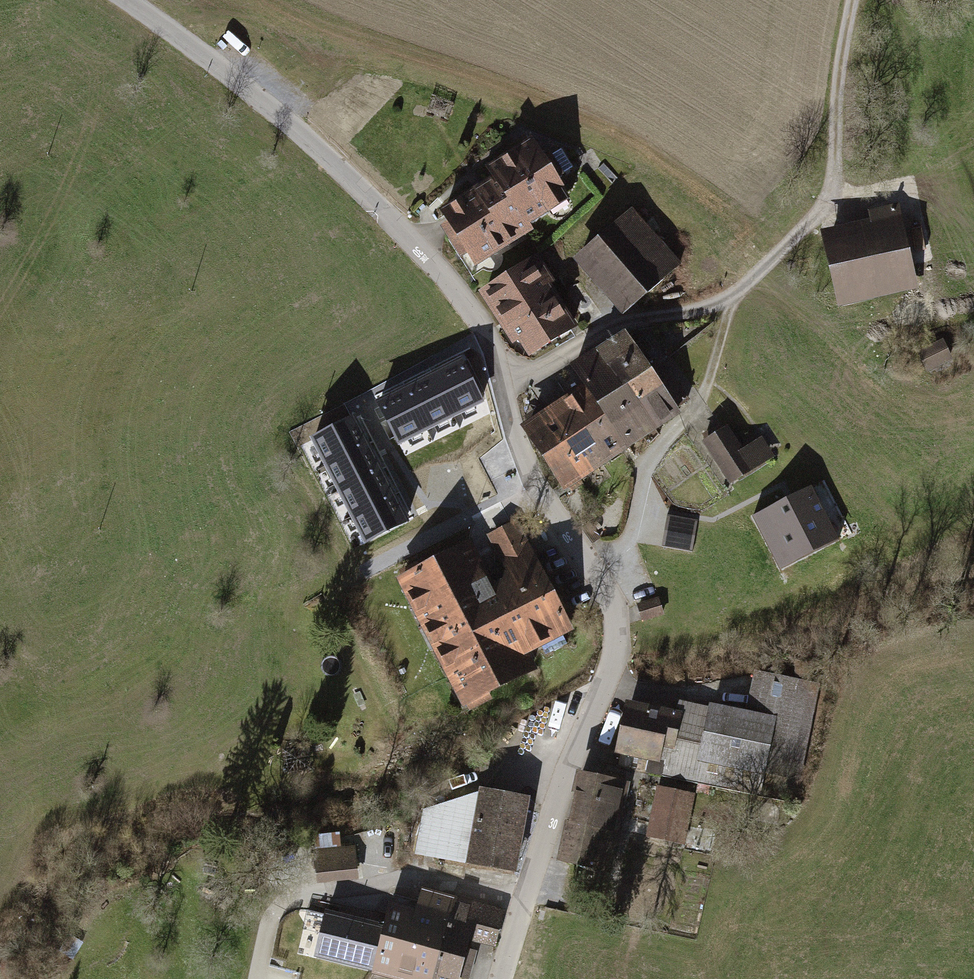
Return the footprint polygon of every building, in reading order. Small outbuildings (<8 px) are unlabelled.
[(542,159),(532,144),(490,170),(496,180),(444,213),(475,262),(529,228),(524,221),(547,207),(544,204),(563,192),(555,180),(562,176),(561,175),(572,167),(561,150),(549,157),(548,155),(542,159)] [(877,232),(827,244),(839,293),(911,277),(895,207),(872,212),(877,232)] [(678,265),(630,211),(581,254),(596,272),(597,271),(619,296),(618,296),(629,309),(638,301),(644,308),(652,302),(645,294),(678,265)] [(538,257),(485,291),(512,333),(523,326),(538,349),(570,328),(541,283),(550,277),(538,257)] [(625,334),(597,353),(623,391),(628,388),(651,372),(646,364),(652,360),(647,353),(653,349),(645,338),(633,346),(625,334)] [(921,353),(929,368),(948,358),(941,343),(921,353)] [(597,353),(575,367),(598,401),(627,444),(655,426),(628,388),(623,391),(597,353)] [(480,400),(461,362),(433,376),(453,415),(480,400)] [(651,372),(628,388),(655,426),(677,410),(675,408),(687,399),(669,373),(657,381),(651,372)] [(453,415),(433,376),(406,390),(427,429),(453,415)] [(575,397),(549,415),(567,443),(586,471),(627,444),(598,401),(590,406),(581,393),(578,388),(572,392),(575,397)] [(427,429),(406,390),(379,404),(399,443),(427,429)] [(567,443),(549,415),(543,406),(535,411),(540,420),(528,428),(547,456),(567,443)] [(365,445),(352,419),(313,439),(326,465),(365,445)] [(724,432),(720,426),(705,436),(731,478),(765,457),(756,442),(739,453),(726,432),(724,432)] [(567,443),(547,456),(566,485),(586,471),(567,443)] [(379,470),(365,445),(326,465),(340,490),(379,470)] [(392,496),(379,470),(340,490),(353,516),(392,496)] [(811,486),(753,516),(780,570),(838,540),(811,486)] [(405,522),(392,496),(353,516),(366,542),(405,522)] [(698,520),(667,514),(661,546),(692,552),(698,520)] [(549,591),(534,561),(511,573),(520,591),(498,603),(469,545),(402,580),(437,648),(549,591)] [(549,591),(437,648),(464,702),(531,668),(523,651),(540,643),(545,654),(566,643),(561,632),(568,628),(549,591)] [(662,613),(658,600),(638,605),(642,619),(662,613)] [(709,718),(696,783),(757,796),(762,771),(796,778),(816,685),(760,673),(751,715),(712,707),(709,718)] [(683,717),(629,706),(620,750),(617,767),(696,783),(709,718),(684,713),(683,717)] [(594,827),(603,781),(581,776),(571,822),(594,827)] [(615,832),(626,786),(603,781),(594,827),(615,832)] [(689,794),(660,788),(650,836),(679,843),(689,794)] [(492,866),(506,794),(482,789),(482,792),(469,862),(492,866)] [(469,862),(482,792),(426,810),(417,853),(469,862)] [(513,870),(527,798),(506,794),(492,866),(513,870)] [(594,827),(571,822),(562,861),(607,871),(615,832),(594,827)] [(398,843),(376,842),(375,860),(397,861),(398,843)] [(354,851),(315,855),(318,883),(357,878),(354,851)] [(454,902),(422,894),(419,903),(394,896),(385,929),(375,968),(418,978),(433,978),(443,942),(454,902)] [(495,941),(502,913),(479,907),(479,908),(454,902),(443,942),(466,948),(469,934),(495,941)] [(317,954),(375,968),(385,929),(327,914),(317,954)] [(443,942),(433,978),(457,978),(458,975),(467,977),(472,960),(463,958),(466,948),(443,942)]
